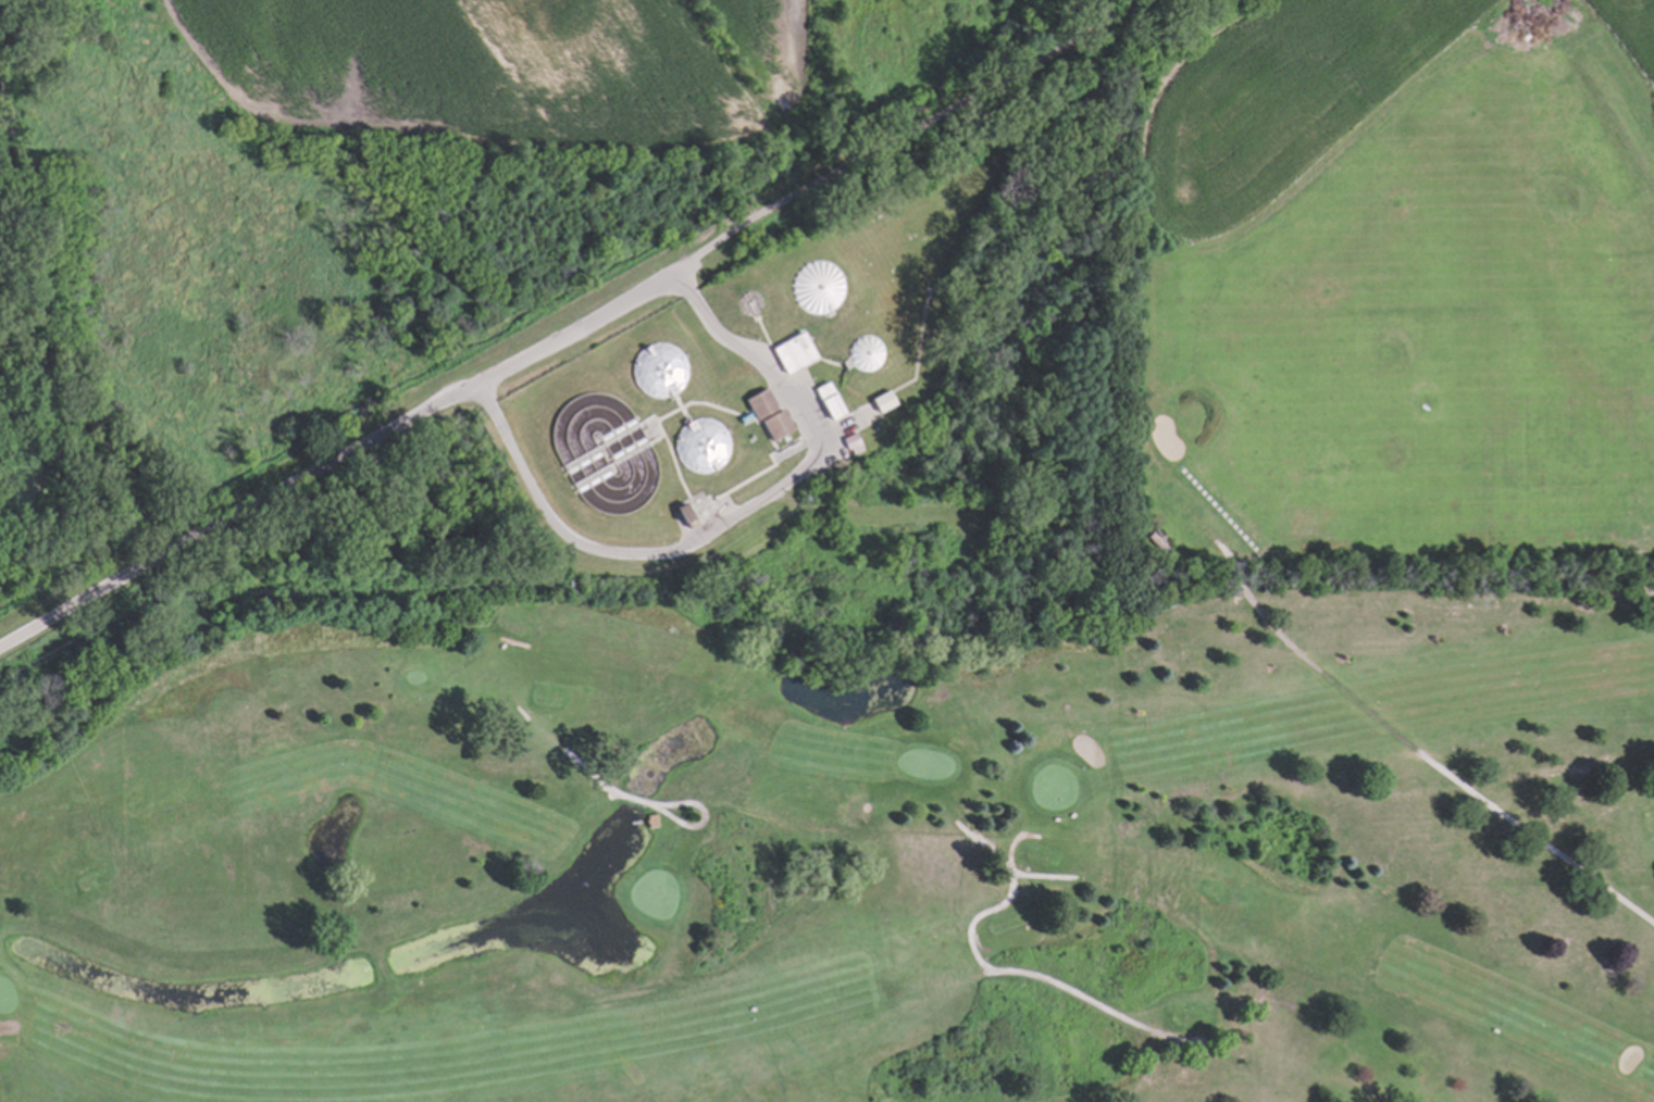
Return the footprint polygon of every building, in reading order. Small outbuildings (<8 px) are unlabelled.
[(816,263),(824,265),(828,266),(834,273),(836,276),(838,279),(840,288),(837,297),(833,304),(831,306),(823,311),(814,312),(806,311),(798,306),(794,300),(791,291),(791,287),(791,283),(794,275),(799,268),(807,264),(816,263)] [(784,373),(771,347),(801,331),(814,358),(784,373)] [(865,337),(872,339),(878,346),(880,353),(879,359),(875,364),(871,367),(867,368),(858,368),(854,365),(849,361),(848,353),(850,345),(854,340),(859,338),(865,337)] [(658,340),(662,341),(671,345),(675,348),(681,355),(683,360),(685,368),(683,378),(677,387),(670,392),(661,396),(657,396),(647,395),(639,389),(633,381),(630,373),(630,367),(630,363),(634,354),(639,347),(648,342),(658,340)] [(830,418),(817,386),(831,380),(844,413),(830,418)] [(756,418),(744,399),(764,387),(776,406),(756,418)] [(878,411),(870,398),(886,389),(893,402),(878,411)] [(772,440),(760,421),(782,408),(793,427),(772,440)] [(742,424),(737,417),(747,412),(751,418),(742,424)] [(700,417),(710,418),(714,421),(718,424),(724,431),(725,436),(727,444),(725,454),(721,463),(717,466),(709,471),(699,472),(689,471),(682,465),(675,458),(673,453),(672,443),(673,439),(676,430),(683,423),(691,418),(700,417)] [(853,454),(849,448),(846,449),(841,438),(855,431),(863,449),(853,454)] [(682,501),(693,524),(686,527),(682,519),(681,519),(673,505),(682,501)] [(643,814),(651,813),(654,824),(643,825),(643,814)]
